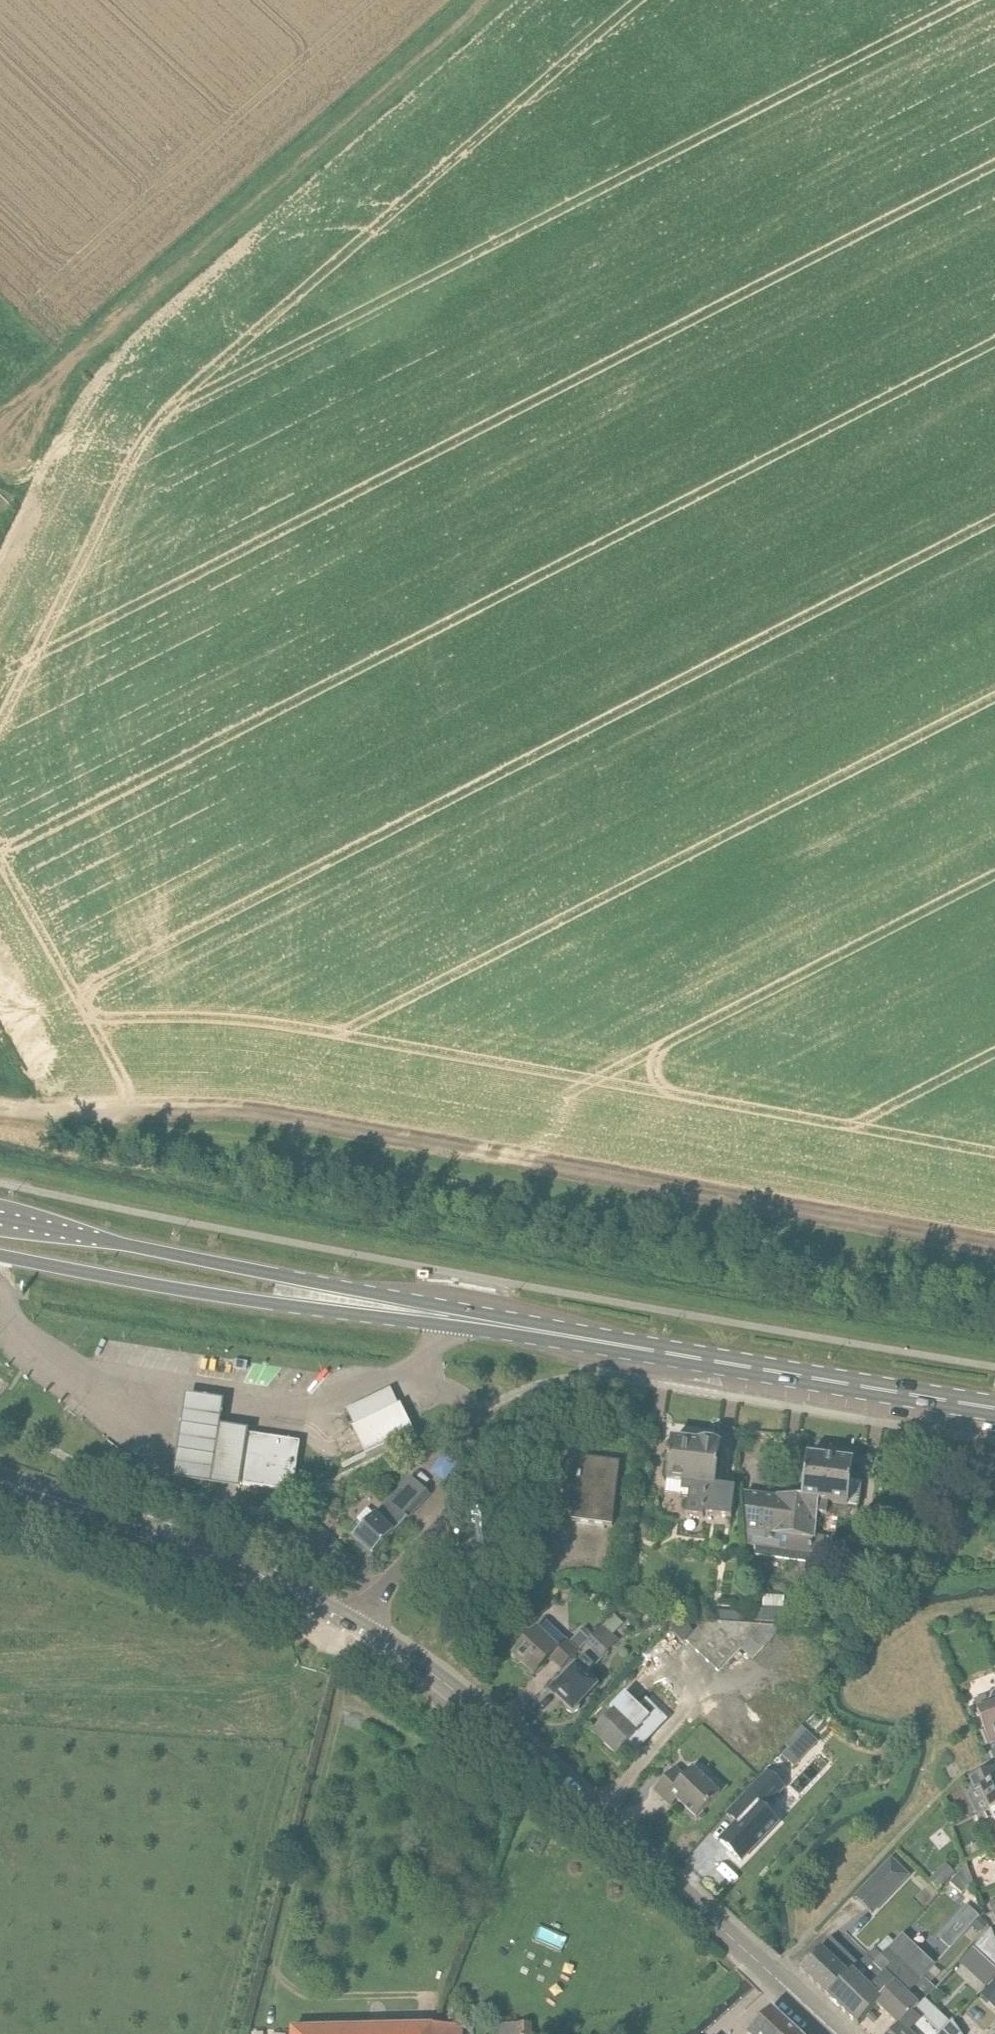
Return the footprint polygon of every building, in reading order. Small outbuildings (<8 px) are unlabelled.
[(226,1400),(187,1393),(174,1477),(237,1489),(237,1485),(238,1482),(239,1482),(246,1435),(245,1435),(245,1433),(222,1429),(226,1400)] [(358,1439),(368,1458),(416,1435),(407,1416),(402,1407),(354,1430),(358,1439)] [(248,1433),(245,1433),(245,1435),(246,1435),(239,1482),(238,1482),(237,1485),(240,1485),(240,1484),(293,1492),(300,1442),(247,1434),(248,1433)] [(715,1485),(720,1445),(700,1443),(700,1444),(672,1440),(669,1460),(666,1483),(682,1485),(681,1492),(689,1494),(685,1516),(703,1517),(704,1514),(731,1518),(736,1487),(715,1485)] [(448,1449),(430,1472),(445,1483),(462,1459),(448,1449)] [(620,1462),(591,1459),(571,1456),(567,1488),(575,1489),(571,1521),(612,1526),(620,1462)] [(857,1509),(858,1503),(861,1483),(851,1482),(853,1462),(807,1456),(802,1499),(797,1498),(792,1536),(813,1539),(811,1552),(822,1553),(824,1536),(815,1535),(817,1515),(826,1516),(847,1519),(848,1507),(857,1509)] [(353,1539),(372,1556),(430,1494),(411,1477),(353,1539)] [(777,1495),(776,1498),(744,1493),(748,1546),(755,1547),(754,1556),(820,1563),(822,1553),(811,1552),(813,1539),(792,1536),(797,1498),(777,1495)] [(751,1621),(783,1623),(784,1596),(763,1595),(762,1609),(752,1608),(751,1621)] [(704,1620),(687,1640),(718,1671),(741,1647),(753,1659),(783,1626),(740,1623),(741,1611),(708,1609),(707,1620),(704,1620)] [(604,1625),(613,1634),(623,1623),(613,1614),(604,1625)] [(671,1630),(683,1642),(694,1630),(682,1618),(671,1630)] [(586,1642),(593,1634),(585,1626),(581,1631),(570,1642),(566,1638),(558,1648),(538,1629),(513,1656),(533,1675),(550,1657),(562,1669),(586,1642)] [(584,1677),(597,1663),(616,1645),(600,1628),(594,1634),(593,1634),(586,1642),(592,1648),(554,1689),(563,1697),(561,1700),(566,1705),(567,1710),(573,1714),(579,1710),(579,1705),(596,1688),(584,1677)] [(993,1691),(988,1700),(989,1703),(977,1708),(990,1743),(994,1741),(994,1690),(993,1691)] [(617,1754),(637,1733),(629,1726),(643,1711),(625,1694),(610,1709),(614,1712),(594,1733),(617,1754)] [(965,1707),(969,1717),(974,1715),(970,1704),(965,1707)] [(814,1741),(805,1733),(798,1741),(806,1749),(814,1741)] [(434,1761),(443,1767),(449,1756),(439,1750),(433,1760),(434,1761)] [(994,1806),(994,1767),(994,1766),(968,1778),(971,1784),(966,1793),(976,1814),(975,1815),(976,1816),(985,1811),(990,1809),(994,1806)] [(697,1818),(720,1794),(692,1769),(683,1777),(674,1769),(654,1790),(664,1800),(670,1793),(697,1818)] [(760,1777),(727,1811),(737,1821),(716,1843),(737,1862),(774,1823),(761,1811),(777,1793),(760,1777)] [(985,1811),(976,1816),(979,1822),(988,1818),(985,1811)] [(891,1858),(854,1896),(873,1914),(910,1876),(891,1858)] [(954,1874),(945,1864),(928,1881),(937,1890),(954,1874)] [(962,1869),(951,1881),(961,1891),(972,1880),(962,1869)] [(972,1925),(979,1932),(988,1923),(981,1916),(972,1925)] [(988,1962),(994,1954),(994,1943),(990,1929),(973,1948),(980,1955),(988,1962)] [(884,1959),(892,1949),(889,1946),(880,1955),(875,1949),(884,1941),(876,1933),(874,1932),(854,1952),(862,1960),(847,1975),(835,1963),(832,1960),(843,1949),(831,1938),(800,1970),(830,1999),(875,1952),(884,1959)] [(910,1994),(923,1980),(936,1965),(904,1935),(892,1949),(884,1959),(875,1952),(830,1999),(858,2025),(878,2005),(883,2001),(879,1997),(896,1981),(910,1994)] [(875,1949),(880,1955),(889,1946),(894,1942),(888,1936),(884,1941),(875,1949)] [(994,1999),(994,1978),(984,1989),(994,1999)] [(935,1989),(933,1988),(923,1980),(910,1994),(896,1981),(879,1997),(883,2001),(904,2020),(914,2009),(915,2010),(935,1989)] [(772,2009),(749,2033),(799,2033),(772,2009)] [(915,2010),(914,2009),(904,2020),(899,2025),(891,2033),(936,2033),(938,2032),(915,2010)] [(953,2019),(939,2033),(938,2032),(936,2033),(962,2033),(953,2019)] [(500,2024),(500,2033),(535,2033),(536,2024),(500,2024)] [(434,2025),(285,2027),(286,2033),(434,2033),(434,2025)] [(457,2025),(434,2025),(434,2033),(457,2033),(457,2025)]
